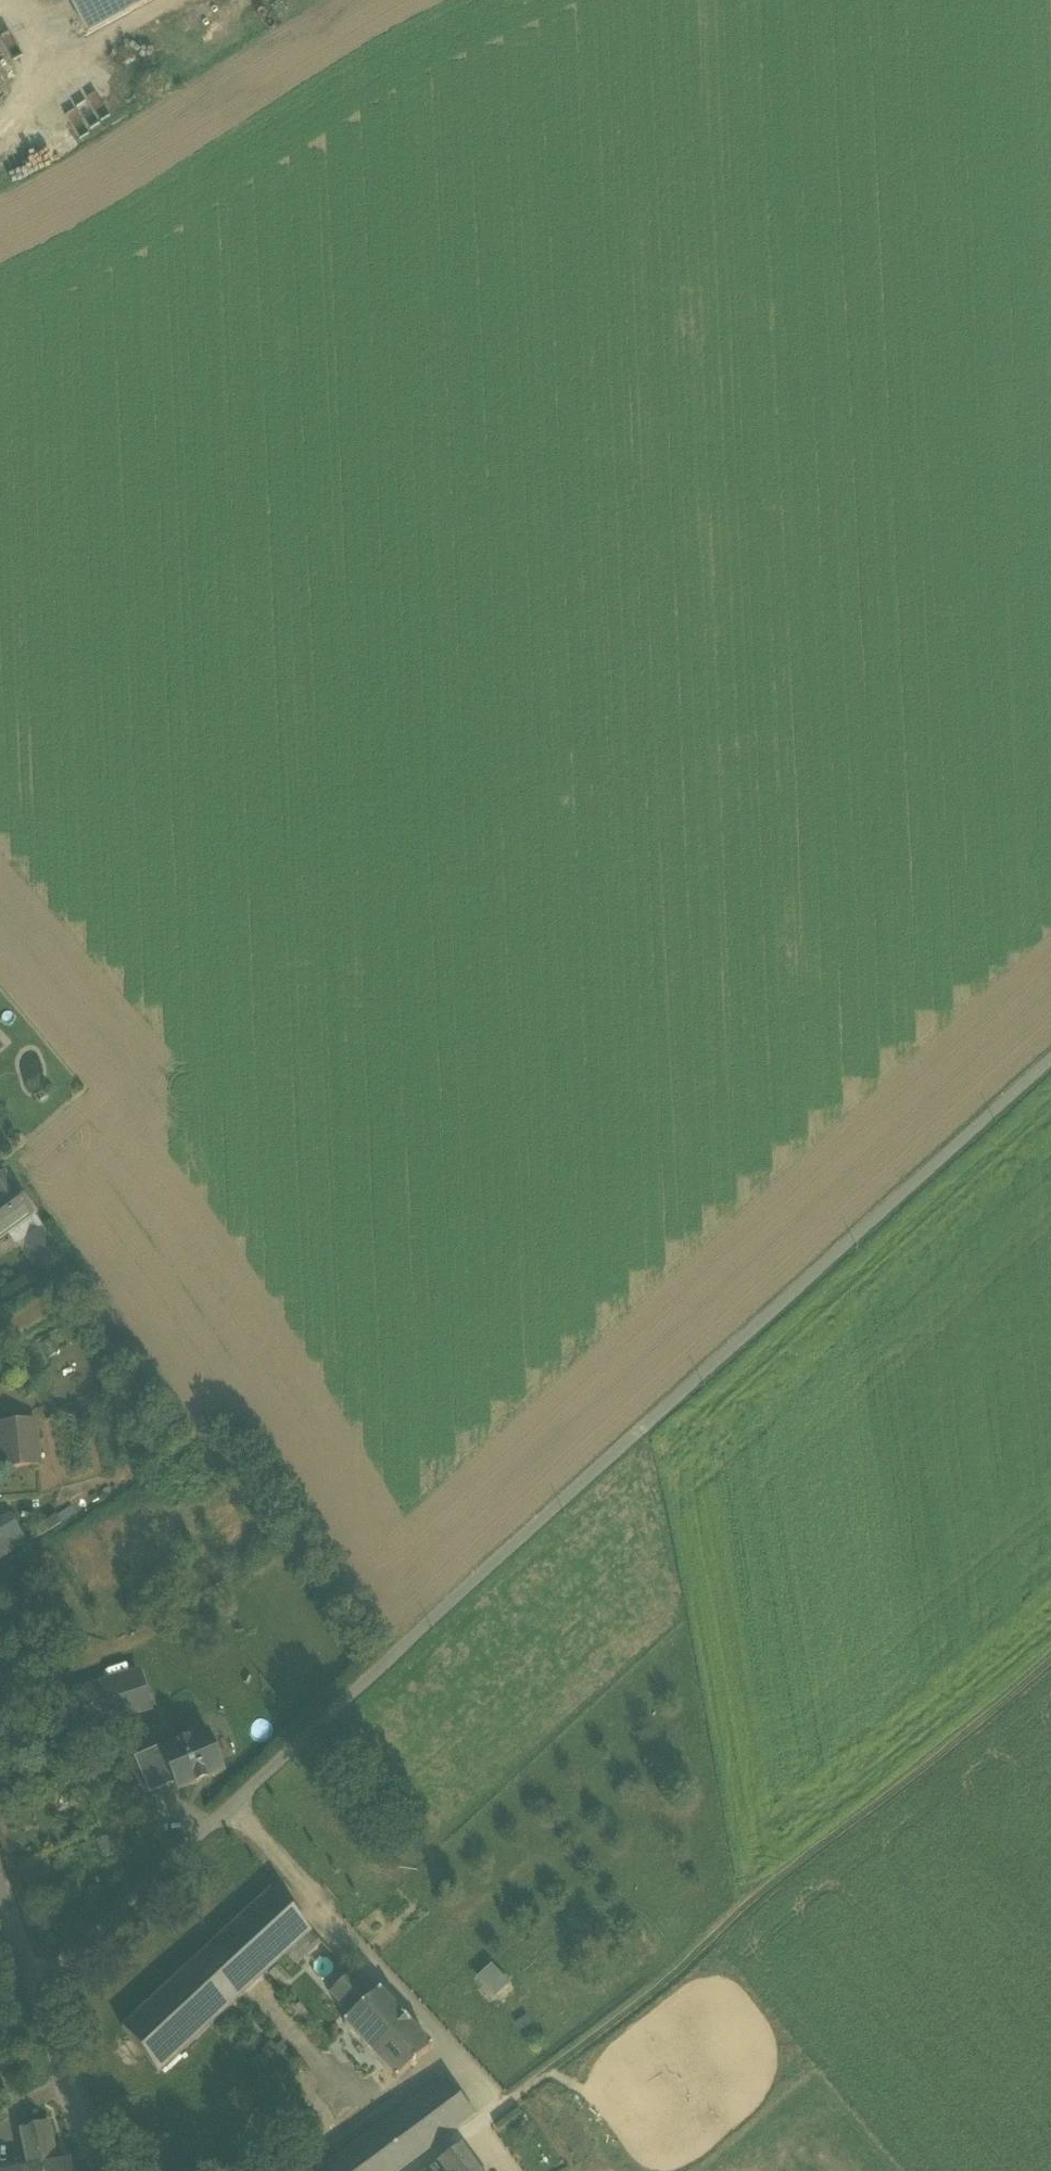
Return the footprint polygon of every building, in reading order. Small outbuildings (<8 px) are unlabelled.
[(88,34),(151,0),(69,0),(88,34)] [(0,1174),(0,1239),(33,1212),(4,1172),(0,1174)] [(39,1230),(23,1240),(43,1269),(58,1259),(39,1230)] [(0,1423),(0,1448),(2,1470),(39,1466),(34,1419),(0,1423)] [(0,1520),(0,1561),(28,1543),(10,1514),(0,1520)] [(138,1673),(78,1692),(85,1714),(89,1727),(149,1707),(138,1673)] [(207,1731),(161,1751),(174,1784),(177,1792),(224,1772),(207,1731)] [(159,1748),(134,1758),(149,1795),(174,1784),(161,1751),(159,1748)] [(274,1888),(126,2025),(160,2072),(290,1951),(312,1930),(274,1888)] [(312,1930),(290,1951),(299,1962),(322,1940),(312,1930)] [(326,1985),(344,1971),(324,1945),(306,1958),(326,1985)] [(494,1963),(478,1978),(497,1997),(513,1982),(494,1963)] [(381,1991),(347,2022),(399,2078),(432,2047),(381,1991)] [(322,2170),(402,2170),(458,2130),(459,2130),(464,2127),(464,2126),(476,2116),(448,2079),(322,2170)] [(29,2169),(18,2170),(73,2170),(72,2162),(59,2164),(52,2123),(23,2128),(29,2169)] [(429,2170),(477,2170),(460,2149),(429,2170)]
